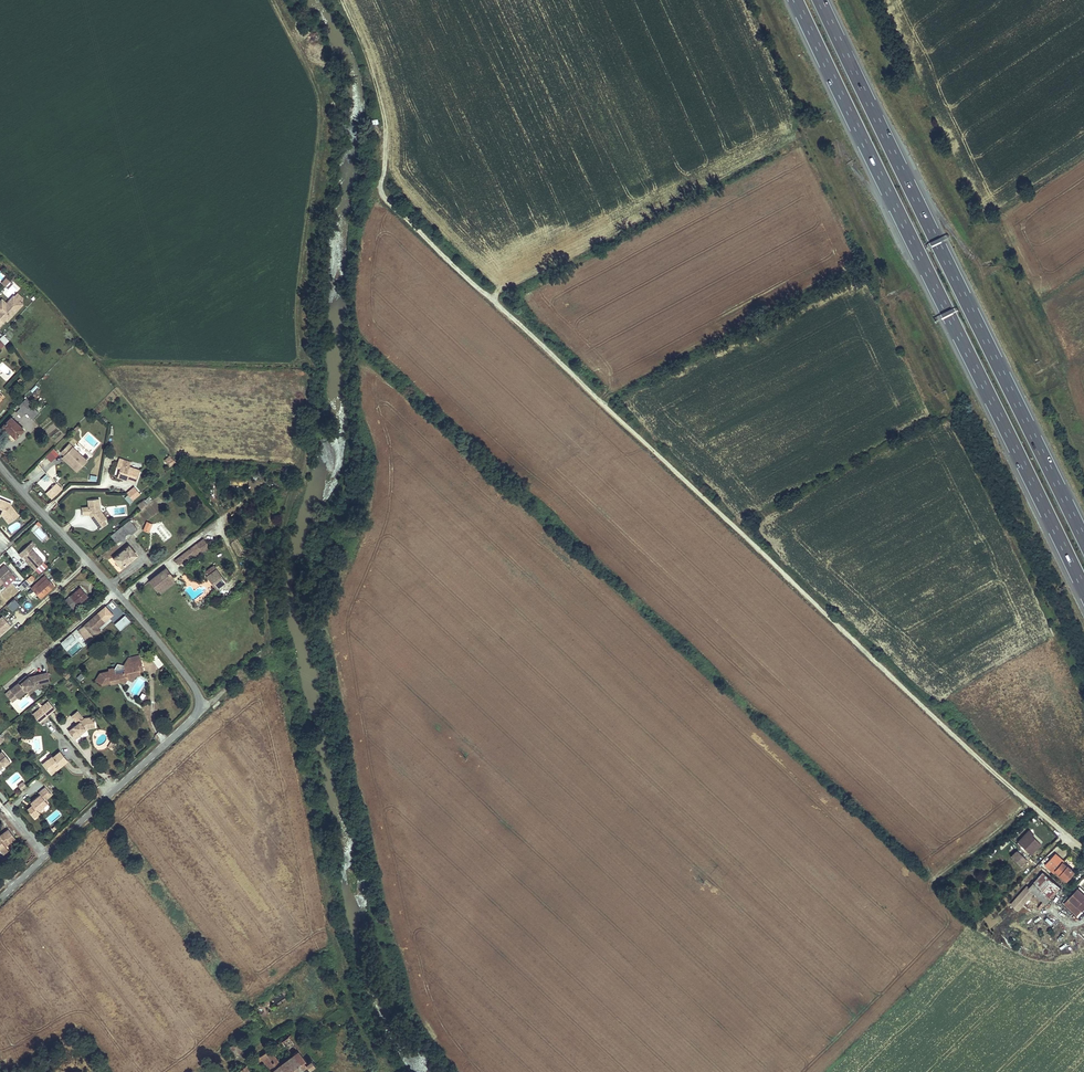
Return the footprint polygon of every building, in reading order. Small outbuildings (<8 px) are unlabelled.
[(5,286),(10,281),(7,278),(2,283),(5,286)] [(6,304),(10,307),(7,310),(0,304),(0,326),(6,320),(9,316),(10,318),(23,304),(19,301),(22,298),(17,294),(14,297),(13,296),(6,304)] [(10,307),(6,304),(2,299),(0,301),(0,304),(7,310),(10,307)] [(9,340),(4,335),(0,338),(0,349),(9,340)] [(24,405),(29,409),(32,406),(33,404),(27,398),(22,403),(24,405)] [(25,413),(32,419),(39,413),(32,406),(29,409),(24,405),(16,412),(21,417),(25,413)] [(16,438),(24,430),(11,418),(3,426),(16,438)] [(16,438),(3,426),(0,429),(0,430),(12,442),(16,438)] [(65,456),(79,469),(87,461),(69,444),(61,452),(65,456)] [(46,457),(51,462),(59,454),(54,449),(46,457)] [(77,471),(79,469),(65,456),(63,458),(77,471)] [(170,456),(165,460),(168,464),(173,460),(170,456)] [(129,467),(131,462),(119,458),(118,463),(121,464),(120,468),(118,474),(128,478),(127,479),(136,482),(140,470),(129,467)] [(52,499),(62,489),(56,483),(46,493),(52,499)] [(133,500),(140,494),(134,487),(127,493),(133,500)] [(128,495),(125,498),(129,504),(133,501),(128,495)] [(88,507),(82,508),(82,515),(89,514),(91,514),(93,516),(91,517),(97,525),(104,521),(107,519),(100,510),(99,498),(88,500),(88,507)] [(11,505),(11,504),(0,499),(0,512),(3,514),(3,516),(9,523),(19,516),(11,505)] [(147,505),(143,501),(138,505),(141,510),(147,505)] [(130,520),(111,536),(118,545),(137,529),(130,520)] [(104,521),(97,525),(100,529),(106,524),(104,521)] [(33,532),(42,541),(47,536),(38,527),(33,532)] [(209,546),(203,539),(197,544),(203,551),(209,546)] [(203,551),(197,544),(175,560),(177,563),(179,564),(188,558),(189,557),(190,558),(188,559),(190,561),(203,551)] [(28,545),(19,554),(22,557),(23,556),(30,563),(35,569),(44,562),(28,545)] [(136,555),(129,546),(114,558),(122,567),(136,555)] [(13,574),(5,565),(0,569),(0,585),(13,574)] [(207,576),(216,569),(214,565),(205,572),(205,573),(204,578),(207,576)] [(166,568),(150,581),(158,591),(159,590),(165,585),(165,583),(167,582),(168,582),(173,579),(174,578),(166,568)] [(226,581),(216,569),(207,576),(217,588),(226,581)] [(45,576),(32,588),(28,592),(29,594),(33,590),(41,598),(45,595),(43,592),(44,591),(46,594),(54,586),(45,576)] [(165,585),(159,590),(161,593),(175,582),(173,579),(168,582),(167,582),(165,583),(165,585)] [(26,580),(19,587),(22,590),(29,584),(26,580)] [(71,611),(88,596),(80,588),(64,602),(71,611)] [(14,599),(7,605),(13,611),(19,605),(14,599)] [(98,613),(79,630),(88,642),(99,632),(96,629),(98,628),(105,621),(98,613)] [(124,615),(115,624),(120,631),(130,622),(124,615)] [(11,626),(3,616),(0,619),(0,635),(11,626)] [(65,648),(75,639),(71,634),(61,643),(65,648)] [(91,647),(87,643),(78,650),(82,654),(91,647)] [(157,669),(163,665),(157,657),(151,661),(157,669)] [(124,665),(118,664),(114,669),(113,668),(109,669),(109,671),(100,673),(98,677),(101,679),(99,682),(103,684),(109,683),(111,684),(115,683),(116,681),(120,680),(122,681),(124,683),(127,678),(132,681),(135,676),(132,674),(134,670),(138,672),(140,671),(143,670),(141,659),(133,661),(128,658),(124,665)] [(72,674),(69,670),(64,675),(67,678),(72,674)] [(28,677),(20,684),(19,682),(6,694),(12,701),(17,697),(18,698),(26,691),(34,684),(41,682),(41,684),(42,684),(49,682),(47,672),(28,677)] [(19,682),(20,684),(28,677),(26,676),(19,682)] [(41,682),(34,684),(26,691),(29,694),(36,688),(42,686),(42,684),(41,684),(41,682)] [(49,701),(41,708),(47,716),(55,709),(49,701)] [(47,716),(41,708),(33,714),(39,722),(47,716)] [(91,720),(91,717),(84,718),(78,711),(71,716),(77,724),(69,731),(73,736),(78,732),(80,735),(84,731),(82,729),(85,726),(87,728),(88,728),(95,727),(94,720),(91,720)] [(66,721),(61,725),(67,731),(71,727),(66,721)] [(26,732),(22,740),(26,742),(30,735),(26,732)] [(108,747),(112,750),(116,743),(112,741),(108,747)] [(3,765),(4,766),(10,761),(2,751),(0,753),(0,767),(3,765)] [(42,764),(49,772),(58,764),(60,766),(68,760),(60,751),(53,757),(52,756),(42,764)] [(49,772),(51,774),(60,766),(58,764),(49,772)] [(22,790),(27,786),(23,782),(18,786),(22,790)] [(45,800),(52,795),(45,787),(38,793),(40,795),(30,803),(32,805),(34,807),(29,811),(34,818),(40,813),(38,811),(48,803),(45,800)] [(1019,863),(1020,865),(1041,843),(1031,835),(1033,833),(1029,829),(1017,841),(1021,845),(1011,856),(1019,863)] [(8,830),(0,836),(0,850),(3,854),(8,850),(5,846),(4,844),(6,843),(4,841),(7,839),(10,843),(15,839),(8,830)] [(1057,860),(1061,863),(1063,861),(1064,860),(1056,853),(1053,856),(1057,860)] [(1067,879),(1074,870),(1067,864),(1067,865),(1063,861),(1061,863),(1057,860),(1053,856),(1046,864),(1054,872),(1056,870),(1067,879)] [(1065,881),(1067,879),(1056,870),(1054,872),(1065,881)] [(1030,888),(1047,903),(1060,887),(1044,872),(1030,888)] [(1070,897),(1072,899),(1067,904),(1073,909),(1078,905),(1083,910),(1083,909),(1083,894),(1078,889),(1070,897)] [(1040,909),(1045,903),(1042,900),(1037,907),(1040,909)] [(1079,915),(1083,910),(1078,905),(1073,909),(1079,915)] [(1050,925),(1053,921),(1046,916),(1044,920),(1050,925)] [(311,1057),(307,1059),(292,1037),(288,1031),(280,1037),(290,1052),(280,1059),(270,1044),(258,1053),(272,1071),(294,1071),(307,1063),(309,1065),(314,1061),(311,1057)] [(292,1037),(307,1059),(311,1057),(295,1035),(292,1037)] [(242,1046),(237,1038),(228,1044),(233,1052),(242,1046)] [(245,1061),(236,1067),(239,1071),(252,1071),(245,1061)]
